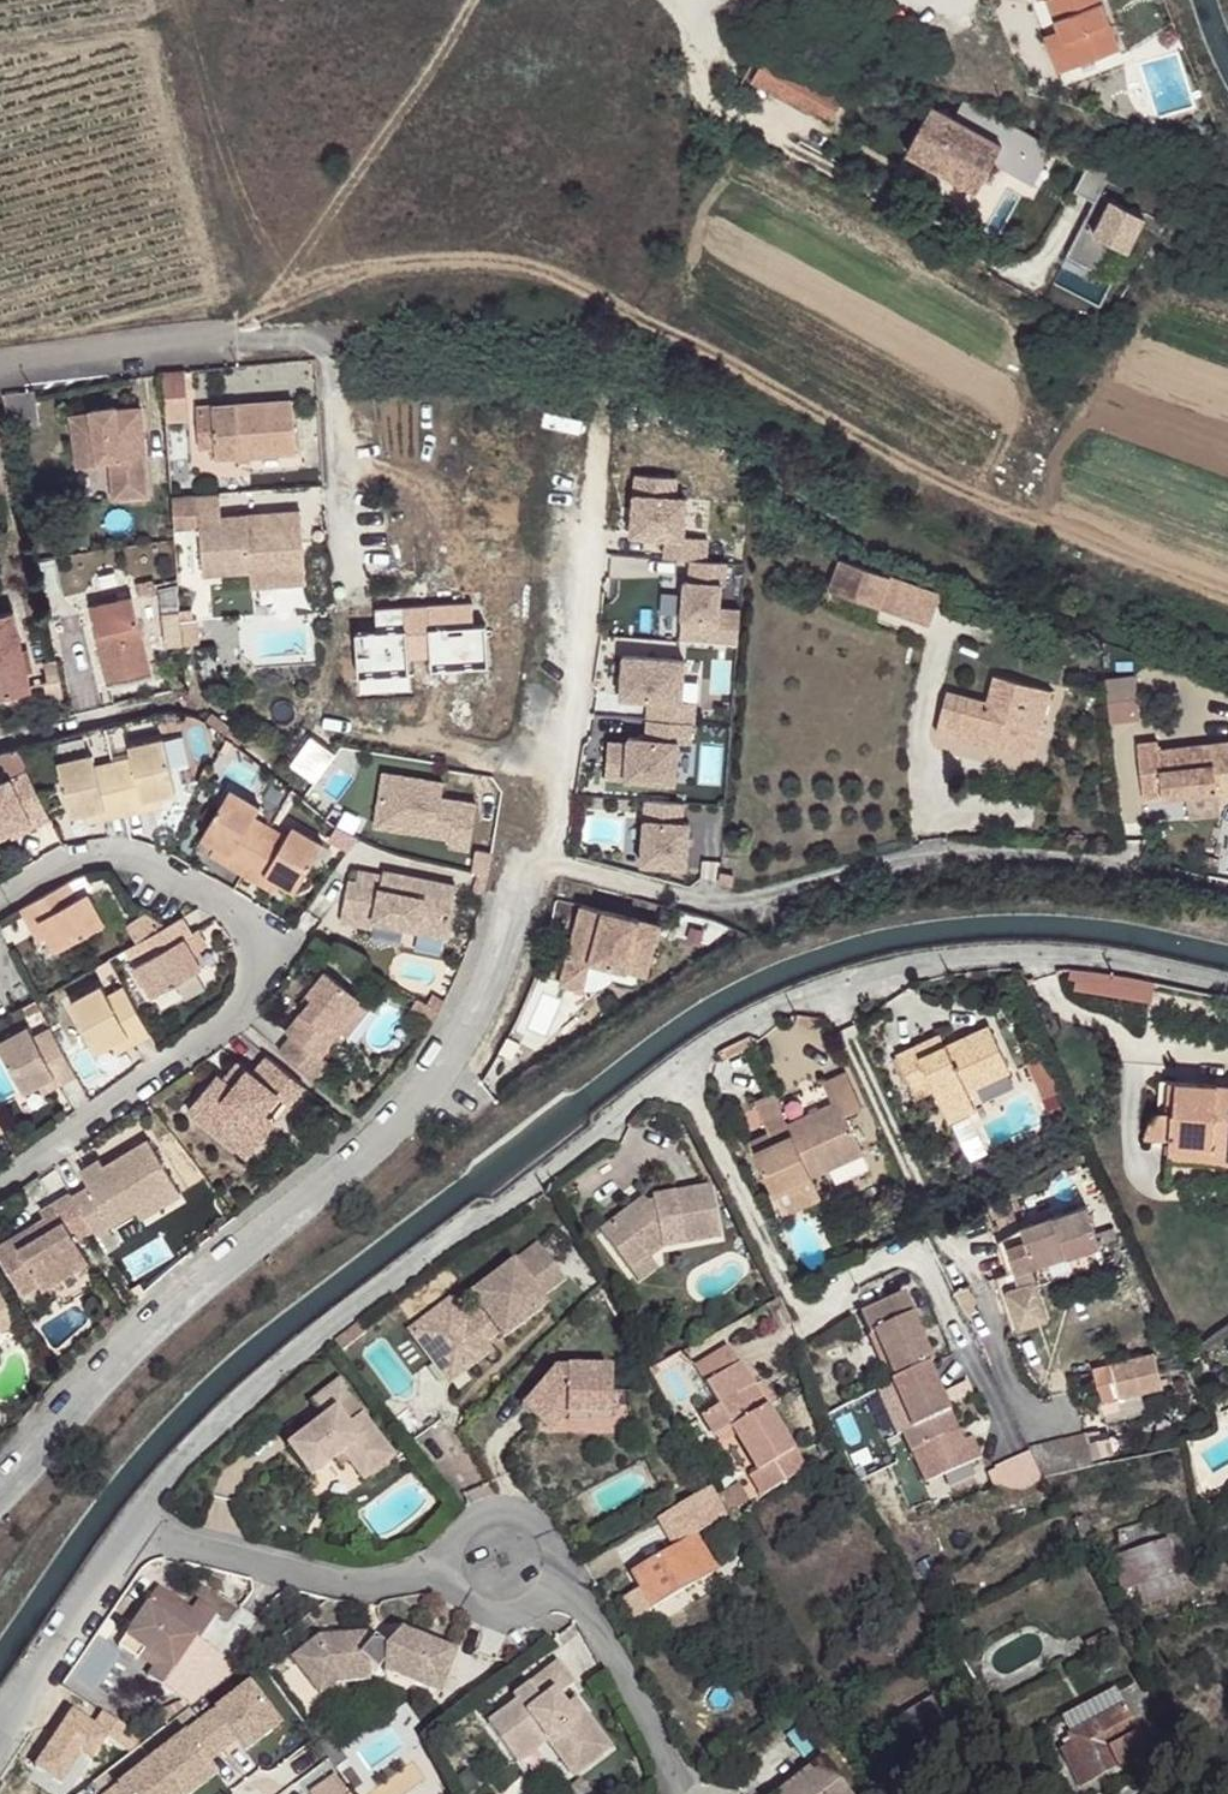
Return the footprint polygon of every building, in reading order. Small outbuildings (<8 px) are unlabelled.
[(1073,67),(1120,49),(1101,0),(1047,0),(1059,30),(1073,67)] [(1044,36),(1057,73),(1073,67),(1059,30),(1044,36)] [(1073,67),(1079,81),(1124,63),(1120,49),(1073,67)] [(769,52),(761,68),(837,112),(847,95),(769,52)] [(932,105),(907,151),(977,189),(992,161),(1027,180),(1050,146),(968,101),(958,119),(932,105)] [(1144,215),(1099,191),(1066,253),(1095,269),(1110,239),(1126,248),(1144,215)] [(184,372),(164,373),(167,421),(187,420),(184,372)] [(40,422),(35,392),(4,395),(10,425),(40,422)] [(216,447),(216,459),(295,453),(292,401),(197,407),(199,447),(216,447)] [(148,496),(141,409),(119,409),(118,407),(91,410),(91,413),(71,415),(78,466),(100,463),(99,460),(111,458),(114,499),(148,496)] [(301,511),(221,517),(220,495),(174,498),(175,527),(200,525),(204,573),(250,570),(304,567),(301,511)] [(681,582),(676,641),(731,645),(734,611),(714,610),(716,585),(719,586),(720,564),(687,561),(685,582),(681,582)] [(940,597),(840,562),(828,592),(929,628),(940,597)] [(304,567),(250,570),(250,585),(305,581),(304,567)] [(178,586),(178,584),(160,588),(164,633),(181,632),(181,627),(180,619),(178,586)] [(91,605),(109,684),(151,674),(133,595),(91,605)] [(413,688),(409,608),(358,610),(362,691),(413,688)] [(33,690),(16,610),(0,614),(0,698),(33,690)] [(196,618),(180,619),(181,627),(182,627),(183,644),(198,643),(196,618)] [(646,701),(645,720),(687,723),(689,724),(691,703),(677,702),(681,661),(621,657),(618,699),(646,701)] [(43,663),(49,705),(64,702),(56,661),(43,663)] [(1106,678),(1110,721),(1140,717),(1135,674),(1106,678)] [(1007,750),(1013,724),(1040,731),(1051,690),(994,675),(987,702),(947,691),(939,724),(966,731),(964,740),(1007,750)] [(687,723),(645,720),(643,740),(625,739),(625,744),(606,743),(603,779),(670,784),(673,743),(686,744),(687,723)] [(939,724),(937,733),(964,740),(966,731),(939,724)] [(1013,724),(1007,750),(1034,757),(1041,731),(1013,724)] [(162,741),(124,749),(127,762),(114,765),(122,799),(140,796),(144,811),(161,807),(159,800),(175,797),(162,741)] [(1187,795),(1190,820),(1220,816),(1219,798),(1227,797),(1227,742),(1159,749),(1158,741),(1137,743),(1144,800),(1187,795)] [(103,768),(100,755),(62,763),(75,819),(89,816),(90,822),(108,818),(104,803),(122,799),(114,765),(103,768)] [(0,782),(0,834),(8,830),(28,820),(31,827),(49,818),(26,769),(0,782)] [(441,785),(382,774),(373,826),(447,839),(446,847),(466,850),(474,806),(438,799),(441,785)] [(267,814),(234,794),(206,841),(218,848),(214,854),(229,864),(236,851),(251,861),(270,872),(263,884),(277,893),(281,887),(294,894),(323,848),(287,826),(280,837),(269,830),(261,824),(267,814)] [(122,799),(126,819),(162,811),(161,807),(144,811),(140,796),(122,799)] [(90,822),(91,826),(126,819),(122,799),(104,803),(108,818),(90,822)] [(642,802),(637,866),(681,869),(684,824),(677,824),(679,804),(642,802)] [(28,820),(8,830),(11,837),(31,827),(28,820)] [(214,854),(212,857),(242,877),(251,861),(236,851),(229,864),(214,854)] [(1204,856),(1202,868),(1218,870),(1220,859),(1204,856)] [(251,861),(242,877),(275,896),(277,893),(263,884),(270,872),(251,861)] [(359,871),(358,881),(381,886),(383,876),(359,871)] [(341,921),(373,928),(375,920),(405,926),(406,919),(420,922),(419,929),(418,932),(447,937),(457,887),(384,872),(383,876),(381,886),(358,881),(349,880),(341,921)] [(488,875),(479,873),(475,891),(485,893),(488,875)] [(721,873),(720,884),(732,885),(733,875),(721,873)] [(65,883),(35,900),(44,915),(32,923),(41,938),(46,935),(56,951),(105,922),(88,891),(76,898),(67,882),(65,883)] [(35,900),(20,908),(38,939),(41,938),(32,923),(44,915),(35,900)] [(659,934),(582,913),(577,929),(589,932),(586,943),(575,940),(569,964),(591,970),(646,983),(659,934)] [(136,944),(166,926),(146,915),(126,929),(136,944)] [(181,918),(176,921),(185,936),(189,933),(190,933),(181,918)] [(405,926),(419,929),(420,922),(406,919),(405,926)] [(176,921),(166,926),(136,944),(124,950),(152,996),(198,969),(189,955),(199,949),(189,933),(185,936),(176,921)] [(577,929),(575,940),(586,943),(589,932),(577,929)] [(189,933),(199,949),(204,947),(194,931),(190,933),(189,933)] [(591,970),(569,964),(561,993),(584,999),(591,970)] [(1065,989),(1150,999),(1153,978),(1068,968),(1065,989)] [(279,1052),(314,1081),(327,1064),(319,1057),(340,1030),(346,1024),(341,1019),(358,997),(323,969),(306,992),(314,999),(307,1006),(285,1033),(291,1037),(279,1052)] [(102,986),(70,1003),(97,1052),(111,1044),(116,1054),(134,1044),(125,1028),(141,1019),(124,988),(108,996),(102,986)] [(306,992),(300,1000),(307,1006),(314,999),(306,992)] [(428,1005),(440,1011),(444,1002),(433,996),(428,1005)] [(358,997),(341,1019),(346,1024),(340,1030),(346,1036),(370,1006),(358,997)] [(416,998),(410,1010),(433,1024),(436,1019),(440,1011),(428,1005),(416,998)] [(35,1001),(23,1008),(28,1016),(39,1009),(35,1001)] [(125,1028),(134,1044),(149,1035),(141,1019),(125,1028)] [(49,1027),(32,1036),(27,1028),(0,1042),(0,1055),(20,1091),(37,1082),(40,1089),(57,1079),(51,1067),(66,1058),(49,1027)] [(969,1098),(966,1092),(1010,1072),(989,1027),(946,1047),(919,1059),(914,1046),(896,1054),(915,1096),(933,1088),(943,1110),(969,1098)] [(919,1059),(946,1047),(940,1034),(914,1046),(919,1059)] [(1058,1091),(1041,1056),(1027,1062),(1043,1098),(1058,1091)] [(75,1074),(66,1058),(51,1067),(57,1079),(59,1083),(75,1074)] [(303,1086),(268,1058),(249,1081),(245,1078),(231,1095),(221,1086),(214,1081),(186,1116),(231,1152),(261,1113),(274,1096),(288,1106),(303,1086)] [(221,1086),(231,1095),(245,1078),(235,1069),(221,1086)] [(779,1103),(811,1176),(829,1168),(862,1153),(844,1113),(860,1106),(845,1073),(824,1082),(834,1104),(798,1120),(788,1099),(779,1103)] [(57,1079),(40,1089),(42,1092),(59,1083),(57,1079)] [(1145,1137),(1163,1138),(1168,1081),(1160,1080),(1158,1112),(1154,1114),(1151,1117),(1145,1137)] [(1168,1081),(1163,1138),(1170,1139),(1168,1156),(1212,1160),(1213,1142),(1227,1144),(1227,1086),(1168,1081)] [(779,1103),(774,1093),(755,1102),(770,1133),(778,1130),(782,1139),(754,1152),(774,1193),(786,1188),(811,1176),(779,1103)] [(969,1098),(943,1110),(948,1121),(974,1109),(969,1098)] [(261,1113),(231,1152),(243,1162),(272,1126),(270,1121),(261,1113)] [(750,1142),(754,1152),(782,1139),(778,1130),(770,1133),(750,1142)] [(93,1231),(96,1237),(138,1211),(136,1207),(176,1183),(150,1139),(107,1165),(103,1158),(81,1171),(90,1186),(73,1197),(93,1231)] [(1212,1160),(1227,1161),(1227,1144),(1213,1142),(1212,1160)] [(862,1153),(829,1168),(836,1182),(868,1168),(862,1153)] [(811,1176),(786,1188),(795,1208),(820,1197),(811,1176)] [(176,1183),(136,1207),(138,1211),(143,1218),(183,1194),(176,1183)] [(634,1207),(600,1232),(631,1273),(650,1259),(662,1250),(720,1239),(711,1188),(652,1199),(653,1203),(646,1205),(637,1212),(634,1207)] [(70,1193),(39,1212),(45,1221),(48,1229),(15,1248),(11,1241),(0,1248),(0,1264),(22,1299),(38,1290),(41,1294),(89,1268),(75,1242),(93,1231),(73,1197),(70,1193)] [(1030,1268),(1099,1245),(1096,1234),(1086,1205),(1027,1224),(1032,1238),(1007,1246),(1016,1271),(1008,1273),(994,1278),(1011,1332),(1047,1320),(1030,1268)] [(15,1248),(48,1229),(45,1221),(11,1241),(15,1248)] [(997,1242),(1008,1273),(1016,1271),(1007,1246),(1032,1238),(1027,1224),(997,1242)] [(1096,1234),(1099,1245),(1117,1239),(1113,1229),(1096,1234)] [(537,1244),(513,1263),(518,1270),(542,1252),(537,1244)] [(513,1263),(469,1296),(482,1313),(469,1323),(451,1300),(409,1331),(434,1364),(454,1348),(469,1368),(491,1352),(485,1344),(479,1337),(493,1327),(498,1334),(503,1340),(546,1307),(540,1299),(564,1281),(542,1252),(518,1270),(513,1263)] [(650,1259),(631,1273),(638,1283),(658,1269),(650,1259)] [(18,1321),(0,1291),(0,1330),(1,1331),(18,1321)] [(873,1334),(896,1382),(927,1367),(932,1365),(910,1320),(915,1318),(904,1296),(861,1316),(870,1336),(873,1334)] [(358,1324),(334,1342),(342,1352),(366,1333),(358,1324)] [(493,1327),(479,1337),(485,1344),(498,1334),(493,1327)] [(762,1496),(805,1471),(731,1347),(697,1367),(720,1406),(704,1416),(717,1439),(733,1429),(759,1471),(750,1476),(762,1496)] [(454,1348),(434,1364),(449,1384),(469,1368),(454,1348)] [(1162,1386),(1154,1353),(1093,1368),(1106,1421),(1145,1411),(1140,1391),(1162,1386)] [(911,1452),(956,1432),(927,1367),(896,1382),(892,1384),(911,1427),(902,1431),(911,1452)] [(555,1370),(521,1406),(552,1434),(567,1416),(610,1417),(611,1370),(555,1370)] [(287,1447),(311,1478),(335,1460),(344,1453),(350,1461),(364,1480),(396,1456),(340,1381),(311,1403),(323,1420),(287,1447)] [(902,1431),(911,1427),(892,1384),(877,1391),(896,1433),(902,1431)] [(1093,1467),(1085,1434),(1028,1448),(1042,1479),(1093,1467)] [(344,1453),(335,1460),(341,1468),(350,1461),(344,1453)] [(738,1483),(718,1496),(732,1520),(740,1515),(736,1508),(748,1500),(738,1483)] [(725,1514),(709,1488),(658,1519),(675,1547),(630,1573),(640,1589),(623,1599),(634,1619),(716,1569),(694,1533),(725,1514)] [(1167,1541),(1113,1557),(1123,1589),(1136,1584),(1177,1572),(1167,1541)] [(1177,1572),(1136,1584),(1141,1602),(1182,1590),(1177,1572)] [(190,1706),(239,1667),(200,1641),(217,1614),(198,1601),(191,1611),(158,1588),(149,1601),(150,1601),(118,1648),(137,1661),(144,1651),(159,1661),(148,1678),(183,1702),(153,1715),(161,1728),(190,1706)] [(318,1638),(290,1659),(312,1687),(332,1672),(341,1671),(343,1683),(370,1680),(368,1665),(376,1672),(383,1665),(383,1674),(438,1695),(455,1653),(400,1632),(384,1649),(384,1646),(368,1645),(354,1634),(318,1638)] [(366,1633),(354,1634),(368,1645),(366,1633)] [(486,1724),(515,1763),(546,1740),(573,1776),(609,1749),(582,1711),(573,1718),(565,1707),(557,1697),(573,1685),(558,1664),(513,1696),(517,1701),(486,1724)] [(332,1672),(312,1687),(319,1697),(337,1684),(343,1683),(341,1671),(332,1672)] [(1061,1753),(1079,1787),(1145,1751),(1113,1692),(1061,1720),(1070,1738),(1060,1743),(1064,1751),(1061,1753)] [(573,1700),(565,1707),(573,1718),(582,1711),(573,1700)] [(143,1773),(159,1793),(184,1793),(230,1758),(223,1750),(239,1738),(220,1713),(186,1739),(178,1746),(143,1773)] [(178,1746),(186,1739),(174,1723),(165,1729),(178,1746)] [(777,1793),(848,1793),(822,1759),(777,1793)] [(143,1773),(129,1783),(137,1793),(159,1793),(143,1773)] [(333,1775),(316,1788),(321,1793),(347,1793),(333,1775)]
